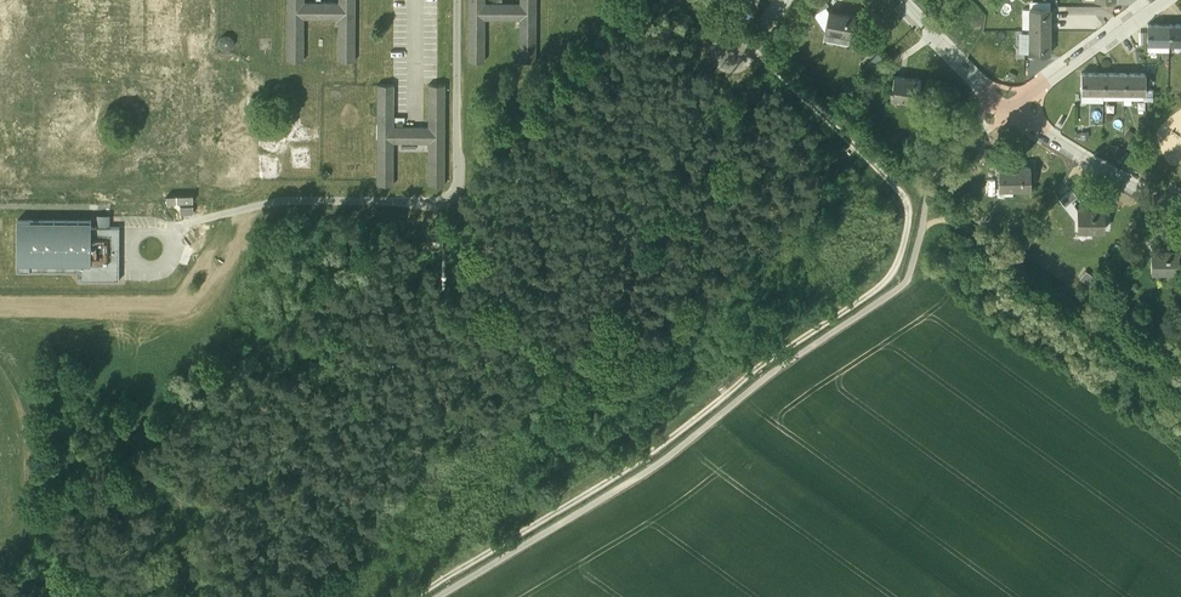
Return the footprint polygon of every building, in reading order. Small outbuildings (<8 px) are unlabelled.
[(289,62),(310,62),(310,23),(336,22),(336,62),(357,62),(357,0),(336,0),(336,2),(306,3),(306,0),(288,0),(289,62)] [(467,62),(488,61),(488,22),(514,22),(514,62),(535,61),(535,0),(514,0),(514,2),(484,2),(484,0),(466,0),(467,62)] [(807,3),(812,11),(825,3),(823,0),(813,0),(807,3)] [(1050,8),(1030,8),(1029,31),(1050,31),(1050,8)] [(856,15),(829,10),(827,21),(825,21),(824,26),(826,26),(825,31),(852,36),(856,15)] [(1169,25),(1148,24),(1148,43),(1169,44),(1169,25)] [(1169,25),(1169,44),(1180,44),(1180,25),(1169,25)] [(1050,31),(1029,31),(1029,54),(1050,54),(1050,31)] [(885,62),(871,70),(876,77),(890,69),(885,62)] [(1103,73),(1081,73),(1081,92),(1103,92),(1103,73)] [(1124,73),(1103,73),(1103,92),(1124,93),(1124,73)] [(1145,74),(1124,73),(1124,93),(1145,93),(1145,74)] [(921,80),(894,76),(892,87),(891,87),(890,92),(891,92),(890,97),(917,101),(921,80)] [(393,84),(377,84),(376,185),(393,185),(393,142),(428,142),(428,185),(445,185),(445,85),(428,85),(428,126),(393,126),(393,84)] [(999,149),(982,149),(982,160),(999,160),(999,149)] [(1031,188),(1031,167),(999,167),(999,188),(1013,188),(1015,190),(1021,190),(1022,188),(1031,188)] [(1077,196),(1072,189),(1060,199),(1065,206),(1077,196)] [(1104,208),(1077,209),(1077,230),(1105,229),(1104,208)] [(15,226),(15,266),(108,266),(108,226),(15,226)] [(1148,230),(1136,240),(1141,247),(1154,237),(1148,230)] [(1179,271),(1178,250),(1151,250),(1151,271),(1179,271)]
